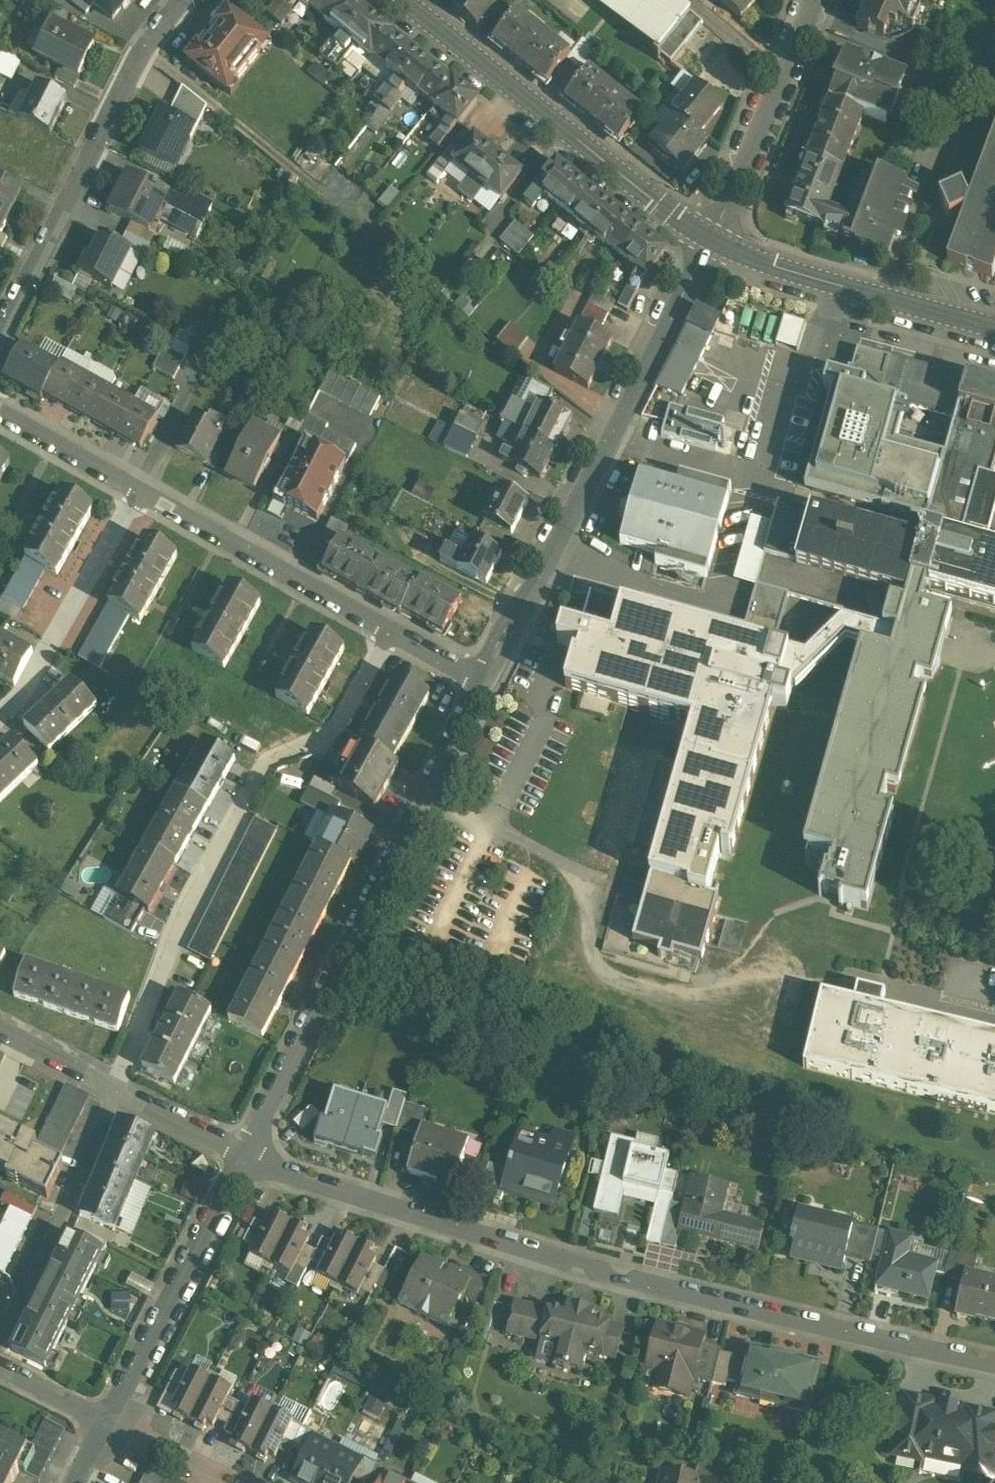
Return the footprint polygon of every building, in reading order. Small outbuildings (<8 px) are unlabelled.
[(94,6),(86,0),(67,0),(87,15),(94,6)] [(94,6),(113,20),(122,9),(124,10),(131,0),(86,0),(94,6)] [(268,14),(275,20),(291,0),(284,0),(283,0),(278,1),(268,14)] [(275,20),(283,26),(293,13),(292,7),(298,0),(291,0),(275,20)] [(309,9),(311,6),(327,19),(343,0),(298,0),(309,9)] [(326,21),(344,36),(348,39),(369,14),(352,0),(343,0),(327,19),(326,21)] [(454,10),(477,28),(498,2),(496,0),(462,0),(454,10)] [(671,0),(601,0),(596,6),(656,53),(654,56),(659,60),(661,58),(671,65),(683,49),(671,40),(690,16),(671,0)] [(740,19),(756,0),(717,0),(740,19)] [(864,6),(866,7),(856,30),(869,35),(870,33),(883,39),(888,27),(894,30),(897,24),(913,30),(921,11),(913,8),(916,2),(912,0),(866,0),(864,6)] [(265,40),(227,10),(216,24),(219,26),(213,34),(217,37),(211,43),(208,40),(201,49),(198,46),(187,60),(225,90),(233,80),(237,84),(262,53),(257,50),(265,40)] [(569,55),(517,13),(494,42),(547,84),(566,60),(570,55),(569,55)] [(369,14),(348,39),(353,43),(371,58),(391,33),(392,32),(369,14)] [(97,46),(54,24),(39,55),(64,68),(82,77),(97,46)] [(422,58),(391,33),(373,56),(390,70),(388,73),(397,80),(402,84),(422,58)] [(338,43),(333,44),(323,57),(329,62),(348,39),(344,36),(338,43)] [(348,39),(329,62),(338,69),(348,55),(347,51),(353,43),(348,39)] [(582,39),(569,55),(570,55),(566,60),(576,67),(592,47),(582,39)] [(592,47),(576,67),(585,75),(589,70),(590,70),(602,55),(592,47)] [(0,52),(0,75),(12,81),(23,62),(1,51),(0,52)] [(885,67),(861,58),(860,59),(847,54),(829,100),(864,114),(887,123),(888,121),(882,119),(885,110),(891,112),(901,87),(895,85),(899,74),(885,68),(885,67)] [(454,83),(422,58),(402,84),(406,87),(417,95),(419,92),(436,105),(454,83)] [(82,77),(64,68),(58,79),(77,88),(83,77),(82,77)] [(590,70),(589,70),(585,75),(566,99),(619,142),(642,112),(590,70)] [(696,83),(682,72),(671,87),(675,90),(684,98),(696,83)] [(387,88),(376,101),(383,107),(402,84),(397,80),(391,88),(387,88)] [(436,105),(434,107),(450,120),(457,125),(458,126),(478,101),(454,82),(454,83),(436,105)] [(723,105),(696,83),(684,98),(673,113),(675,115),(699,134),(723,105)] [(69,100),(38,84),(21,119),(52,135),(69,100)] [(402,84),(383,107),(391,113),(401,101),(400,95),(406,87),(402,84)] [(184,88),(170,115),(162,111),(141,153),(178,170),(203,118),(183,109),(191,94),(184,88)] [(675,90),(663,105),(673,113),(684,98),(675,90)] [(208,108),(191,94),(183,109),(203,118),(208,108)] [(864,114),(829,100),(807,157),(842,170),(864,114)] [(675,115),(648,147),(668,164),(670,162),(683,172),(708,142),(699,134),(675,115)] [(450,120),(432,143),(439,149),(457,125),(450,120)] [(465,129),(449,149),(428,177),(439,185),(455,163),(474,137),(465,129)] [(498,156),(474,137),(455,163),(471,176),(468,180),(474,186),(498,156)] [(972,201),(967,215),(950,262),(994,278),(994,275),(994,138),(972,201)] [(498,156),(474,186),(481,192),(485,187),(501,200),(521,174),(498,156)] [(842,170),(807,157),(786,212),(821,226),(828,208),(842,170)] [(580,181),(557,163),(536,188),(544,195),(559,207),(580,181)] [(187,202),(131,174),(112,212),(136,224),(152,232),(152,231),(158,218),(198,238),(210,213),(187,202)] [(871,179),(865,177),(850,217),(828,208),(821,226),(821,227),(855,240),(855,241),(885,253),(893,235),(897,236),(902,224),(903,225),(908,211),(907,211),(913,195),(907,193),(906,193),(905,190),(902,187),(899,185),(895,182),(881,176),(880,176),(879,178),(875,179),(871,180),(871,179)] [(468,180),(459,191),(466,196),(474,186),(468,180)] [(6,223),(1,220),(16,189),(0,181),(0,235),(6,223)] [(612,206),(580,181),(559,207),(576,220),(575,222),(583,228),(580,232),(586,237),(612,206)] [(474,186),(466,196),(473,202),(481,192),(474,186)] [(964,187),(942,198),(952,220),(965,214),(967,215),(972,201),(970,200),(964,187)] [(536,188),(525,202),(533,209),(544,195),(536,188)] [(192,192),(187,202),(210,213),(214,203),(192,192)] [(644,231),(612,206),(586,237),(593,243),(596,239),(603,245),(605,243),(622,256),(644,231)] [(534,238),(515,223),(500,241),(519,256),(534,238)] [(152,232),(136,224),(130,234),(151,245),(157,233),(152,231),(152,232)] [(644,231),(622,256),(638,271),(634,274),(642,281),(645,275),(667,250),(644,231)] [(151,245),(130,234),(124,247),(133,252),(145,257),(151,245)] [(124,247),(104,237),(94,259),(90,257),(82,274),(113,289),(122,272),(133,252),(124,247)] [(596,261),(592,265),(598,270),(602,265),(596,261)] [(642,281),(634,274),(625,292),(626,292),(627,290),(636,295),(642,281)] [(626,292),(619,308),(627,312),(636,295),(627,290),(626,292)] [(589,304),(579,323),(598,333),(608,314),(589,304)] [(730,317),(728,336),(782,341),(785,311),(726,305),(725,317),(730,317)] [(721,318),(697,306),(688,325),(711,337),(721,318)] [(780,345),(800,350),(808,321),(788,316),(780,345)] [(579,323),(554,371),(588,389),(613,341),(598,333),(579,323)] [(512,325),(498,343),(516,357),(530,339),(516,327),(512,325)] [(711,337),(688,325),(657,386),(680,397),(711,337)] [(190,347),(170,336),(164,347),(185,358),(190,347)] [(25,347),(7,381),(43,401),(46,395),(61,367),(25,347)] [(185,358),(164,347),(159,357),(180,368),(185,358)] [(890,359),(857,350),(852,368),(849,367),(846,376),(866,382),(863,393),(879,398),(890,359)] [(180,368),(159,357),(154,367),(175,378),(180,368)] [(967,379),(890,359),(879,398),(907,405),(956,419),(967,379)] [(61,367),(46,395),(70,409),(87,377),(63,364),(61,367)] [(380,396),(329,370),(320,389),(370,415),(380,396)] [(879,398),(863,393),(866,382),(846,376),(828,371),(823,386),(833,389),(805,489),(912,519),(926,523),(945,458),(896,445),(907,405),(879,398)] [(87,377),(70,409),(93,422),(111,390),(87,377)] [(967,379),(956,419),(945,458),(926,523),(920,545),(911,543),(811,515),(811,516),(778,507),(756,587),(788,596),(871,619),(874,630),(897,637),(893,653),(865,645),(865,646),(865,649),(861,648),(804,852),(834,860),(832,866),(831,866),(829,873),(826,872),(819,896),(821,897),(822,893),(841,899),(839,906),(842,907),(843,903),(867,910),(893,815),(881,812),(887,792),(899,795),(926,699),(914,695),(917,683),(932,688),(952,619),(921,610),(927,588),(928,588),(994,607),(994,551),(974,545),(962,541),(979,479),(992,482),(994,471),(994,387),(967,379)] [(552,394),(528,381),(523,391),(547,404),(552,394)] [(134,404),(111,390),(93,422),(117,436),(134,404)] [(517,403),(511,399),(500,420),(524,433),(554,448),(571,416),(547,404),(523,391),(517,403)] [(159,417),(134,404),(117,436),(142,450),(159,417)] [(724,421),(670,406),(661,436),(716,451),(724,421)] [(195,418),(179,449),(207,464),(216,446),(228,421),(213,413),(207,424),(195,418)] [(328,424),(307,413),(298,432),(318,443),(326,429),(328,424)] [(429,437),(445,444),(454,425),(438,417),(429,437)] [(524,433),(504,422),(496,437),(517,448),(524,433)] [(254,424),(228,474),(256,488),(274,453),(281,439),(281,438),(254,424)] [(478,437),(456,426),(445,447),(467,458),(478,437)] [(286,427),(281,438),(281,439),(274,453),(284,458),(297,433),(286,427)] [(356,444),(326,429),(318,443),(316,447),(346,463),(356,444)] [(517,448),(513,456),(503,451),(499,459),(539,479),(554,448),(524,433),(517,448)] [(207,464),(216,469),(225,451),(216,446),(207,464)] [(314,450),(305,446),(279,497),(288,501),(286,504),(317,520),(346,463),(316,447),(314,450)] [(10,464),(0,459),(0,482),(10,464)] [(677,485),(640,475),(620,544),(658,554),(656,564),(706,578),(731,490),(680,475),(677,485)] [(413,492),(429,500),(436,487),(419,479),(413,492)] [(979,479),(962,541),(974,545),(992,482),(979,479)] [(527,502),(494,485),(489,495),(494,498),(482,520),(511,535),(527,502)] [(62,493),(26,559),(45,569),(57,576),(93,510),(62,493)] [(462,523),(403,493),(392,514),(448,543),(445,550),(446,551),(454,534),(456,535),(462,523)] [(333,519),(322,541),(335,547),(339,539),(340,539),(347,527),(333,519)] [(926,523),(912,519),(908,533),(912,540),(911,543),(920,545),(926,523)] [(456,535),(454,534),(446,551),(462,559),(471,543),(456,535)] [(177,556),(145,539),(109,605),(129,616),(141,622),(177,556)] [(361,592),(380,562),(340,539),(339,539),(335,547),(322,571),(361,592)] [(471,543),(462,559),(446,551),(445,550),(439,561),(485,585),(500,557),(471,543)] [(45,569),(26,559),(3,599),(23,610),(45,569)] [(419,579),(417,583),(380,562),(361,592),(400,615),(402,612),(443,635),(461,602),(419,579)] [(261,603),(229,585),(193,650),(224,668),(261,603)] [(874,631),(843,622),(805,658),(788,654),(774,650),(788,596),(756,587),(745,626),(642,597),(638,612),(591,599),(584,624),(588,625),(585,634),(563,627),(558,644),(581,651),(578,659),(574,658),(566,689),(694,725),(651,879),(708,895),(721,849),(732,852),(773,705),(787,709),(791,692),(845,640),(865,646),(865,645),(893,653),(897,637),(874,630),(874,631)] [(129,616),(109,605),(79,658),(99,670),(129,616)] [(344,649),(313,632),(276,698),(307,715),(344,649)] [(0,635),(0,679),(14,687),(33,653),(0,635)] [(428,696),(397,679),(361,745),(392,762),(428,696)] [(72,682),(24,727),(49,753),(97,708),(72,682)] [(0,750),(0,802),(38,767),(12,739),(0,750)] [(203,742),(176,790),(207,807),(234,760),(203,742)] [(353,757),(344,753),(335,769),(344,774),(336,788),(374,809),(398,765),(392,762),(361,745),(360,744),(353,757)] [(336,788),(316,777),(310,787),(311,788),(330,798),(336,788)] [(341,805),(311,788),(302,805),(330,819),(333,814),(335,815),(341,805)] [(176,790),(144,847),(174,864),(207,807),(176,790)] [(335,815),(333,814),(330,819),(319,844),(352,862),(356,864),(371,833),(335,815)] [(253,820),(188,950),(209,960),(219,942),(273,830),(253,820)] [(144,847),(116,894),(144,910),(148,912),(174,864),(144,847)] [(319,847),(289,904),(321,920),(352,862),(319,847)] [(708,895),(651,879),(634,941),(660,949),(657,958),(671,962),(674,953),(703,961),(720,899),(708,895)] [(81,894),(66,885),(63,890),(78,899),(81,894)] [(144,910),(116,894),(103,918),(130,934),(144,910)] [(611,925),(633,929),(638,899),(616,895),(611,925)] [(289,904),(259,963),(291,979),(321,920),(289,904)] [(727,917),(723,947),(741,949),(745,920),(727,917)] [(78,981),(26,962),(14,996),(66,1014),(78,981)] [(259,963),(229,1020),(263,1038),(291,979),(259,963)] [(78,981),(66,1014),(116,1031),(128,998),(78,981)] [(884,1008),(887,994),(859,987),(855,1003),(823,995),(805,1066),(994,1113),(994,1036),(884,1008)] [(167,1021),(198,1036),(212,1010),(180,995),(167,1021)] [(155,1044),(187,1060),(198,1036),(167,1021),(155,1044)] [(187,1060),(155,1044),(143,1067),(175,1083),(187,1060)] [(88,1097),(66,1086),(61,1096),(83,1107),(88,1097)] [(315,1144),(346,1153),(362,1100),(335,1092),(326,1121),(322,1120),(315,1144)] [(393,1092),(388,1108),(383,1126),(396,1130),(404,1103),(406,1096),(393,1092)] [(83,1107),(61,1096),(56,1105),(78,1116),(83,1107)] [(379,1137),(383,1126),(388,1108),(362,1100),(346,1153),(364,1159),(365,1156),(376,1160),(383,1138),(379,1137)] [(428,1111),(404,1103),(396,1130),(420,1137),(423,1127),(428,1111)] [(78,1116),(56,1105),(51,1114),(74,1125),(78,1116)] [(74,1125),(51,1114),(47,1124),(69,1135),(74,1125)] [(152,1133),(118,1120),(109,1144),(142,1157),(152,1133)] [(69,1135),(47,1124),(42,1133),(65,1144),(69,1135)] [(465,1152),(449,1147),(452,1135),(423,1127),(420,1137),(409,1172),(454,1186),(465,1152)] [(40,1154),(41,1153),(36,1150),(37,1147),(36,1146),(25,1140),(0,1128),(0,1171),(8,1175),(6,1178),(46,1198),(62,1166),(56,1162),(40,1154)] [(573,1138),(552,1132),(548,1144),(569,1152),(573,1138)] [(65,1144),(42,1133),(38,1142),(60,1153),(65,1144)] [(548,1144),(519,1135),(511,1161),(511,1160),(508,1167),(509,1168),(509,1169),(502,1191),(503,1191),(520,1196),(521,1191),(535,1196),(553,1202),(569,1152),(548,1144)] [(667,1158),(634,1150),(636,1142),(611,1137),(592,1210),(617,1216),(623,1191),(655,1199),(657,1192),(658,1193),(659,1191),(667,1158)] [(60,1153),(38,1142),(36,1146),(37,1147),(36,1150),(41,1153),(40,1154),(56,1162),(60,1153)] [(142,1157),(109,1144),(99,1167),(133,1180),(142,1157)] [(509,1169),(489,1163),(480,1192),(501,1199),(503,1191),(502,1191),(509,1169)] [(133,1180),(99,1167),(90,1191),(123,1204),(133,1180)] [(728,1185),(690,1176),(682,1206),(676,1229),(678,1230),(754,1248),(753,1251),(757,1251),(763,1225),(760,1224),(759,1226),(720,1216),(728,1185)] [(5,1191),(0,1201),(10,1207),(11,1206),(32,1216),(36,1207),(5,1191)] [(123,1204),(90,1191),(80,1216),(114,1229),(123,1204)] [(655,1199),(645,1241),(659,1245),(669,1203),(671,1194),(659,1191),(658,1193),(657,1192),(655,1199)] [(669,1203),(659,1245),(674,1248),(678,1230),(676,1229),(682,1206),(669,1203)] [(0,1227),(0,1270),(4,1272),(32,1216),(11,1206),(10,1207),(0,1227)] [(274,1222),(268,1219),(264,1227),(254,1247),(250,1255),(264,1263),(262,1267),(267,1270),(291,1224),(284,1220),(286,1217),(279,1213),(274,1222)] [(853,1226),(798,1213),(792,1239),(796,1240),(791,1258),(842,1270),(846,1257),(853,1226)] [(254,1221),(243,1242),(254,1247),(264,1227),(254,1221)] [(298,1227),(291,1224),(267,1270),(273,1273),(276,1268),(290,1276),(294,1268),(305,1247),(309,1239),(303,1236),(307,1227),(300,1224),(298,1227)] [(878,1230),(854,1224),(853,1226),(846,1257),(870,1263),(878,1230)] [(354,1236),(346,1233),(341,1242),(336,1239),(333,1244),(321,1267),(317,1275),(332,1282),(329,1287),(335,1290),(358,1244),(352,1240),(354,1236)] [(925,1262),(906,1257),(910,1240),(890,1234),(880,1273),(894,1277),(891,1291),(927,1300),(934,1274),(923,1271),(925,1262)] [(102,1251),(69,1235),(41,1293),(73,1309),(102,1251)] [(333,1244),(322,1238),(315,1252),(310,1262),(321,1267),(333,1244)] [(358,1244),(335,1290),(340,1293),(343,1288),(357,1296),(360,1290),(373,1265),(376,1259),(370,1256),(375,1247),(367,1243),(365,1247),(358,1244)] [(315,1252),(305,1247),(294,1268),(304,1273),(310,1262),(315,1252)] [(978,1258),(951,1252),(945,1278),(965,1283),(966,1278),(973,1279),(978,1258)] [(433,1264),(422,1258),(399,1303),(418,1313),(418,1314),(428,1319),(428,1318),(447,1328),(463,1297),(470,1283),(459,1277),(460,1274),(459,1273),(451,1269),(445,1279),(440,1276),(445,1266),(435,1261),(433,1264)] [(373,1265),(360,1290),(371,1295),(384,1270),(373,1265)] [(489,1283),(462,1267),(459,1273),(460,1274),(459,1277),(470,1283),(463,1297),(478,1305),(489,1283)] [(148,1295),(154,1283),(131,1272),(126,1284),(148,1295)] [(894,1277),(880,1273),(875,1294),(889,1297),(891,1291),(894,1277)] [(966,1278),(965,1283),(957,1318),(976,1322),(976,1320),(994,1325),(994,1284),(973,1279),(966,1278)] [(73,1309),(41,1293),(12,1350),(45,1366),(73,1309)] [(539,1309),(514,1302),(506,1332),(540,1341),(542,1333),(534,1331),(539,1309)] [(563,1366),(579,1306),(575,1305),(574,1307),(568,1306),(566,1311),(548,1307),(547,1311),(539,1309),(534,1331),(542,1333),(540,1341),(541,1342),(537,1358),(552,1362),(553,1364),(563,1366)] [(588,1308),(579,1306),(563,1366),(563,1368),(568,1369),(568,1367),(580,1370),(585,1351),(602,1355),(609,1327),(610,1322),(593,1318),(594,1312),(587,1310),(588,1308)] [(687,1333),(686,1332),(685,1333),(678,1331),(678,1330),(676,1330),(676,1331),(659,1327),(659,1326),(658,1325),(649,1362),(666,1366),(662,1383),(688,1389),(691,1378),(692,1372),(694,1372),(701,1344),(703,1336),(701,1336),(701,1337),(687,1333)] [(623,1330),(609,1327),(602,1355),(616,1358),(623,1330)] [(720,1349),(701,1344),(694,1372),(692,1372),(691,1378),(697,1380),(700,1370),(714,1374),(720,1353),(720,1349)] [(772,1353),(748,1347),(745,1359),(739,1384),(736,1396),(807,1413),(819,1364),(795,1358),(795,1359),(793,1359),(789,1362),(779,1360),(777,1355),(772,1354),(772,1353)] [(745,1359),(720,1353),(714,1374),(712,1384),(726,1387),(727,1381),(739,1384),(745,1359)] [(206,1377),(191,1370),(187,1377),(177,1399),(173,1406),(178,1409),(174,1418),(181,1422),(183,1418),(190,1421),(214,1375),(208,1372),(206,1377)] [(714,1374),(700,1370),(697,1380),(712,1384),(714,1374)] [(176,1372),(166,1393),(177,1399),(187,1377),(176,1372)] [(232,1390),(217,1383),(220,1378),(214,1375),(190,1421),(197,1425),(195,1429),(203,1432),(207,1423),(213,1427),(217,1419),(228,1398),(232,1390)] [(965,1410),(964,1414),(955,1412),(956,1408),(942,1405),(941,1409),(932,1408),(933,1404),(904,1397),(892,1455),(921,1461),(923,1453),(964,1462),(965,1474),(967,1480),(971,1482),(988,1482),(989,1482),(993,1478),(994,1472),(991,1429),(994,1416),(965,1410)] [(238,1403),(228,1398),(217,1419),(227,1424),(238,1403)] [(239,1430),(235,1438),(240,1441),(236,1449),(243,1453),(245,1450),(251,1453),(275,1406),(270,1404),(268,1409),(253,1401),(249,1408),(239,1430)] [(249,1408),(238,1403),(227,1424),(227,1425),(239,1430),(249,1408)] [(291,1420),(279,1414),(281,1409),(275,1406),(251,1453),(259,1457),(257,1460),(265,1464),(269,1455),(275,1458),(289,1429),(293,1421),(291,1420)] [(311,1412),(298,1406),(291,1420),(293,1421),(304,1426),(311,1412)] [(29,1453),(20,1471),(39,1481),(65,1430),(45,1420),(29,1453)] [(304,1426),(293,1421),(289,1429),(299,1435),(303,1428),(304,1426)] [(316,1434),(303,1428),(299,1435),(292,1449),(304,1455),(312,1439),(313,1439),(316,1434)] [(299,1435),(289,1429),(278,1450),(289,1456),(292,1449),(299,1435)] [(0,1438),(0,1482),(13,1482),(20,1471),(29,1453),(0,1438)] [(293,1478),(302,1482),(321,1482),(337,1451),(313,1439),(312,1439),(304,1455),(293,1478)] [(337,1451),(321,1482),(351,1482),(353,1479),(361,1463),(360,1462),(337,1451)] [(362,1457),(360,1462),(361,1463),(353,1479),(361,1482),(366,1482),(376,1464),(362,1457)] [(376,1464),(366,1482),(381,1482),(385,1475),(386,1476),(388,1470),(376,1464)] [(698,1465),(695,1478),(696,1478),(695,1482),(722,1482),(725,1472),(698,1465)] [(143,1479),(150,1482),(166,1482),(168,1479),(148,1469),(143,1479)] [(663,1470),(660,1482),(695,1482),(696,1478),(695,1478),(663,1470)]
